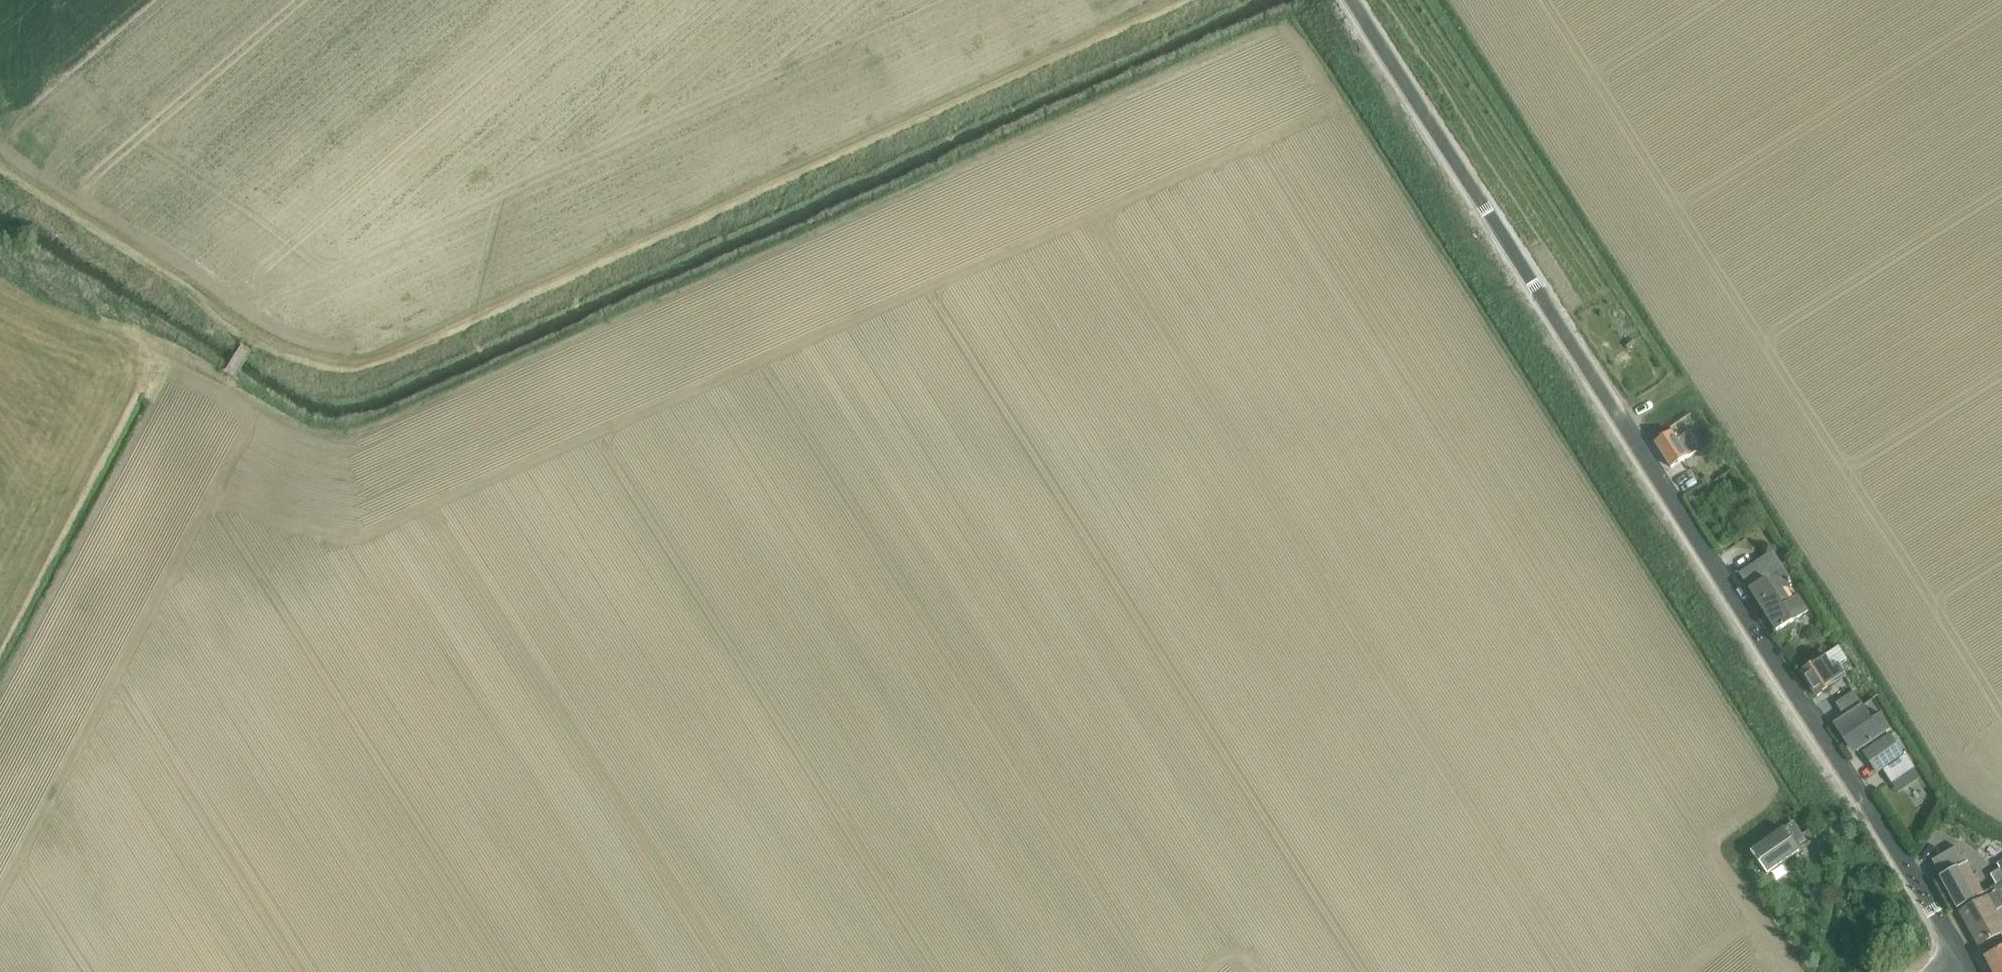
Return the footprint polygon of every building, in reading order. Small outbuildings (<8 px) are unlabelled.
[(1655,442),(1672,468),(1697,452),(1687,435),(1678,440),(1673,431),(1655,442)] [(1740,574),(1776,632),(1809,611),(1798,595),(1789,601),(1781,589),(1791,583),(1772,553),(1740,574)] [(1826,656),(1802,672),(1817,696),(1847,677),(1839,666),(1834,669),(1826,656)] [(1845,717),(1863,706),(1855,692),(1836,704),(1845,717)] [(1871,701),(1869,702),(1863,706),(1845,717),(1835,724),(1845,739),(1848,737),(1857,751),(1891,730),(1881,715),(1871,701)] [(1883,769),(1891,781),(1912,767),(1904,755),(1901,756),(1888,736),(1865,751),(1878,772),(1883,769)] [(1921,780),(1910,787),(1922,803),(1932,795),(1921,780)] [(1810,843),(1815,840),(1810,831),(1803,835),(1797,826),(1796,827),(1793,822),(1784,829),(1752,852),(1768,874),(1800,851),(1810,843)] [(1957,847),(1933,861),(1941,876),(1940,877),(1958,908),(1959,907),(1983,894),(1980,889),(1966,863),(1965,863),(1957,847)] [(1992,876),(1997,886),(1998,886),(2001,883),(2001,862),(1997,865),(2001,871),(1992,876)] [(1816,873),(1822,893),(1832,891),(1826,870),(1816,873)] [(1755,884),(1762,893),(1773,884),(1767,876),(1755,884)] [(1959,907),(1974,939),(1978,948),(2001,934),(2001,925),(1995,913),(2001,909),(2001,883),(1998,886),(1995,888),(1996,892),(1985,898),(1983,894),(1959,907)] [(1984,958),(1990,971),(2001,971),(2001,948),(1984,958)]
